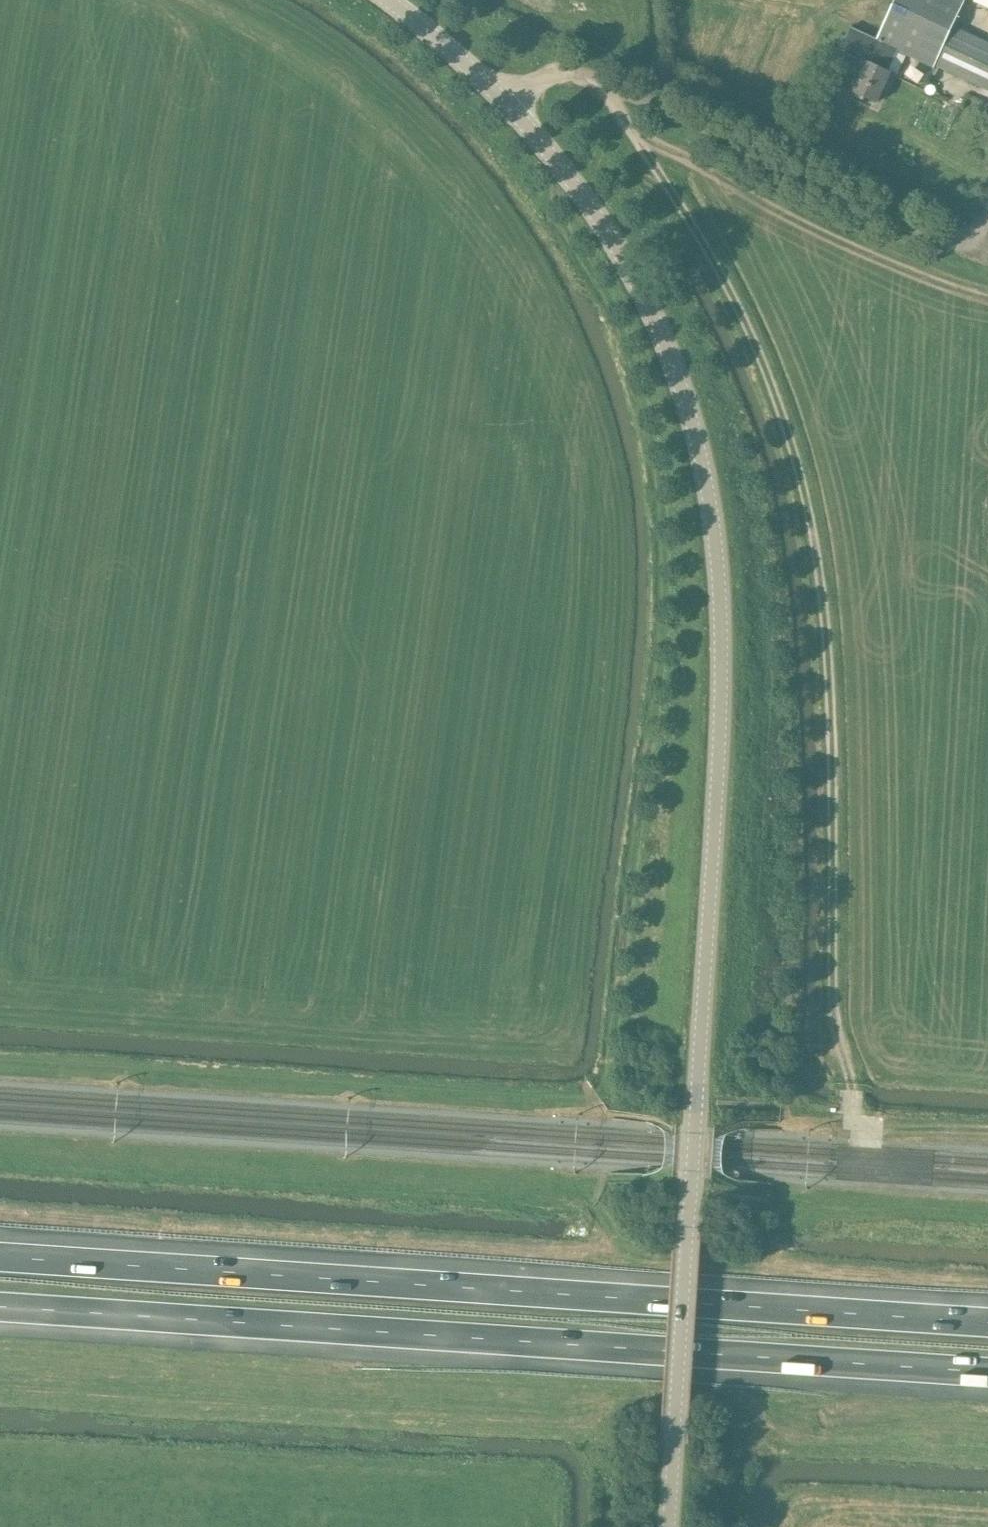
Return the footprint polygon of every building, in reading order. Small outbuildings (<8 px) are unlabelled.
[(898,50),(934,68),(935,66),(987,90),(987,42),(953,26),(965,0),(895,0),(877,38),(851,26),(840,50),(866,64),(854,91),(877,102),(891,73),(889,72),(898,50)]
